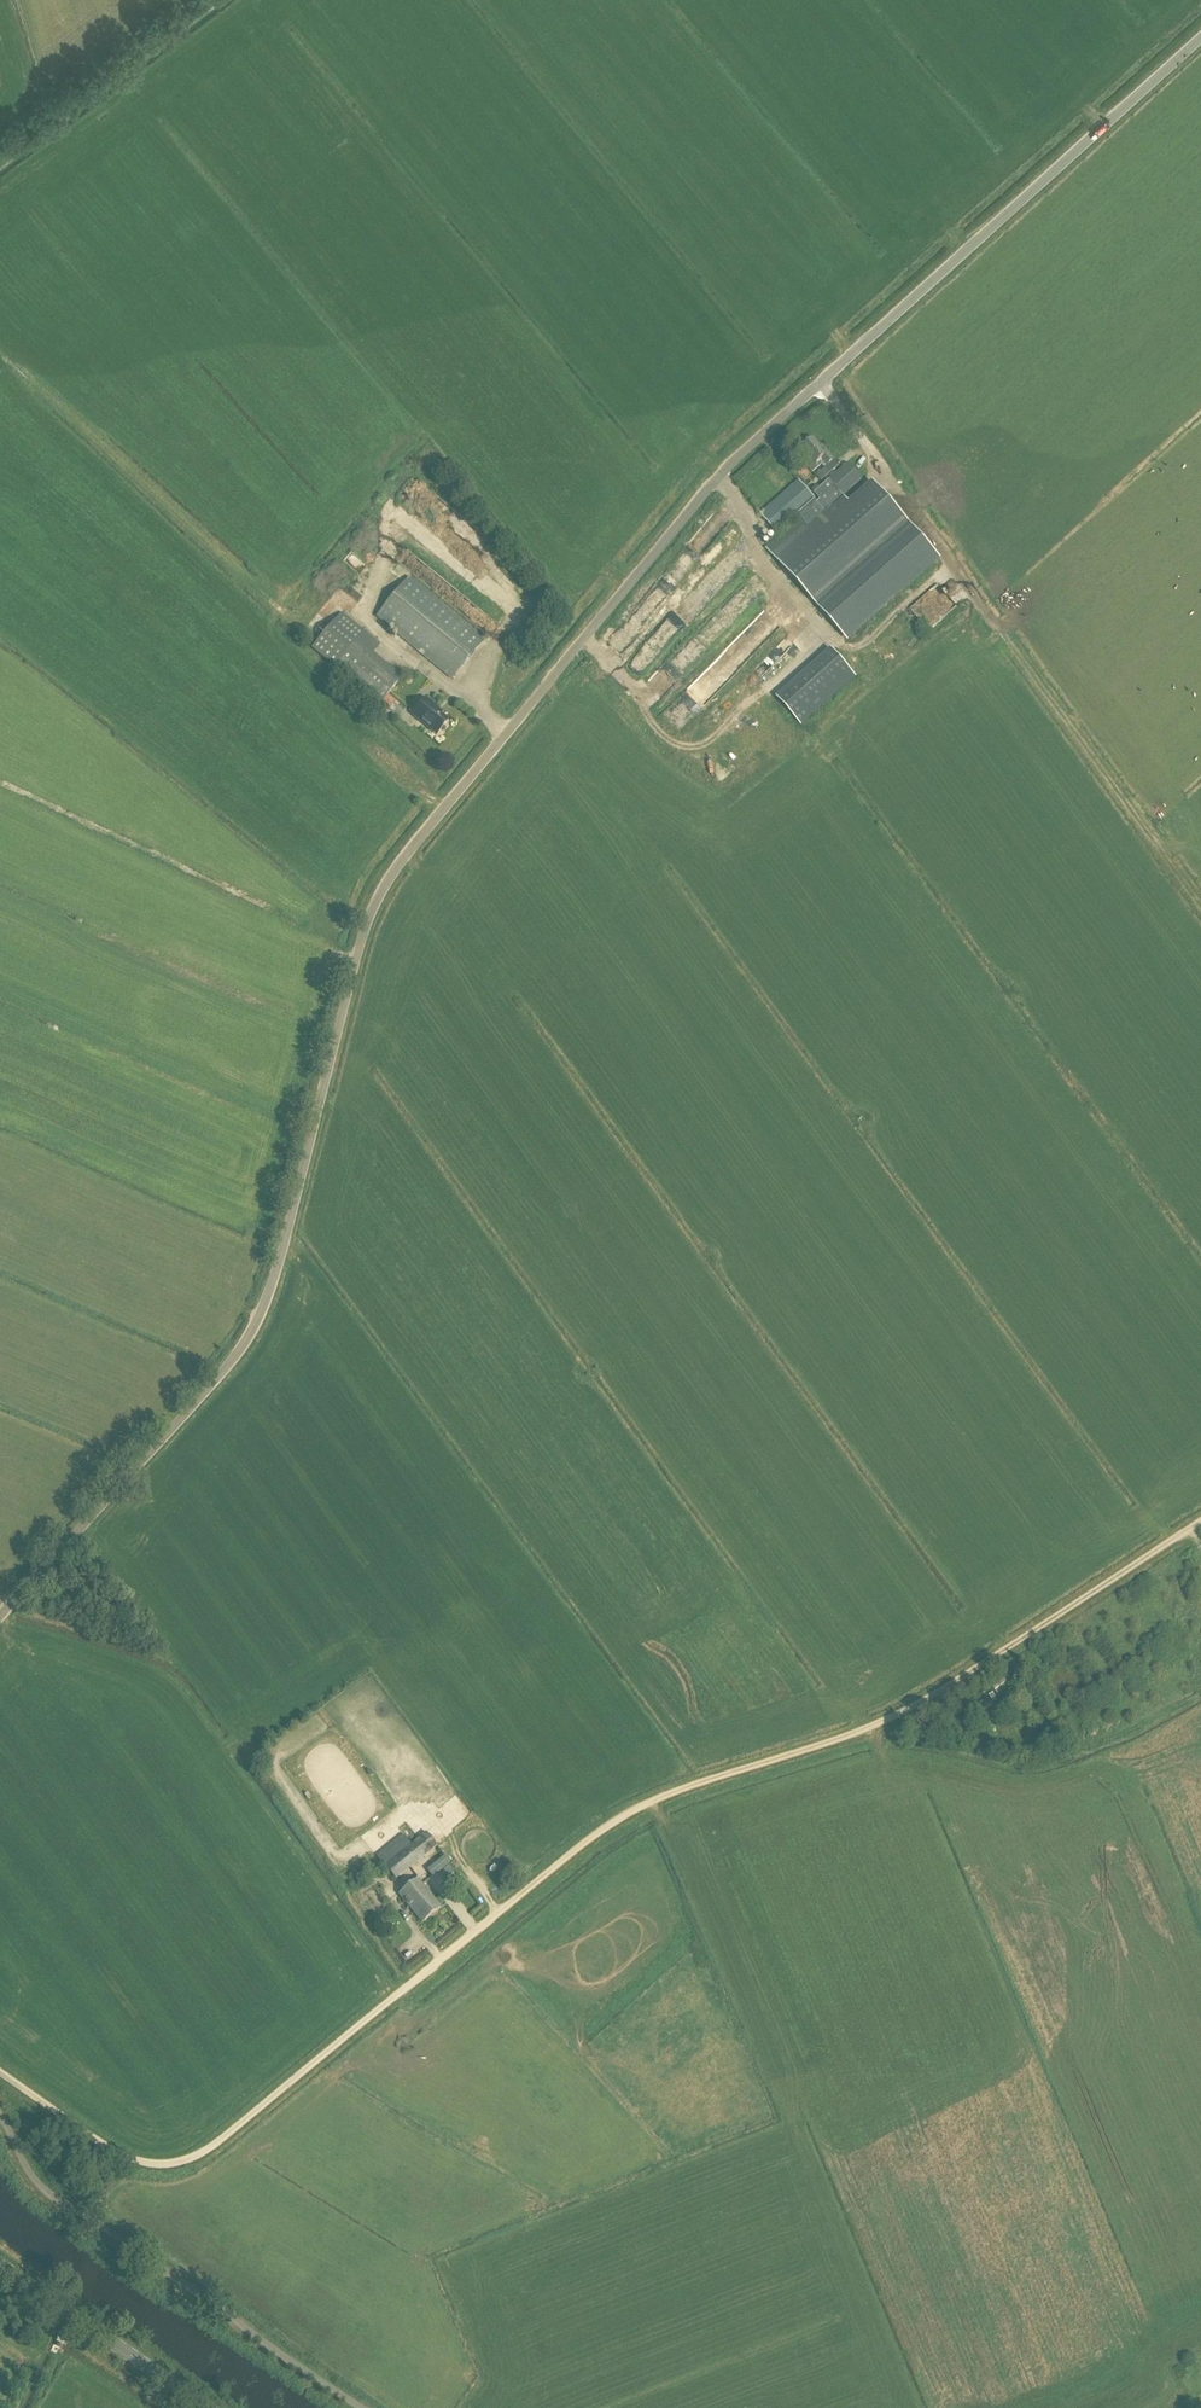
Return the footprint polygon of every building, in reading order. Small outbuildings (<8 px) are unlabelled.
[(803,451),(816,466),(820,463),(826,469),(835,461),(824,447),(822,448),(815,441),(810,445),(808,445),(805,448),(805,450),(803,451)] [(798,515),(816,499),(800,480),(761,515),(777,534),(798,515)] [(848,501),(830,480),(814,494),(822,504),(819,506),(834,524),(853,508),(847,501),(848,501)] [(816,499),(798,515),(800,518),(766,549),(814,605),(910,523),(878,486),(853,508),(834,524),(819,506),(816,502),(817,501),(816,499)] [(910,523),(814,605),(848,645),(944,562),(910,523)] [(476,548),(486,536),(474,526),(464,538),(476,548)] [(452,679),(484,640),(409,578),(377,617),(452,679)] [(401,679),(372,655),(381,644),(342,613),(312,648),(336,667),(380,704),(401,679)] [(424,680),(422,690),(433,692),(435,683),(424,680)] [(437,735),(448,721),(436,711),(438,709),(426,699),(413,715),(437,735)] [(1004,1689),(1000,1682),(993,1687),(998,1694),(1004,1689)] [(988,1703),(984,1693),(973,1697),(977,1707),(988,1703)] [(997,1696),(988,1704),(994,1711),(1003,1703),(997,1696)] [(1004,1716),(1008,1713),(1005,1707),(1000,1711),(1004,1716)] [(997,1714),(994,1714),(990,1717),(989,1720),(991,1722),(994,1723),(998,1720),(998,1717),(997,1714)] [(426,1832),(385,1866),(397,1880),(438,1846),(426,1832)] [(499,1869),(491,1873),(496,1883),(504,1879),(499,1869)] [(422,1923),(441,1907),(418,1879),(399,1895),(422,1923)]
